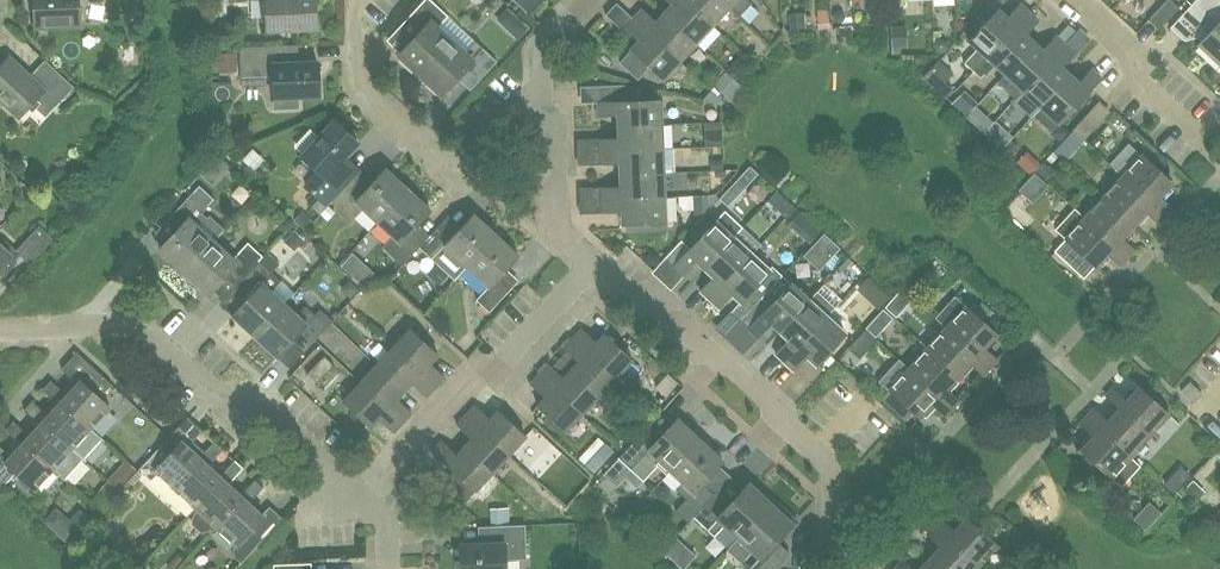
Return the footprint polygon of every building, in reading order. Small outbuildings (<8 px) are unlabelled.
[(80,24),(79,0),(32,0),(33,26),(80,24)] [(267,31),(316,29),(315,0),(265,0),(267,31)] [(452,41),(438,27),(449,16),(432,0),(425,0),(402,25),(416,38),(400,55),(421,74),(452,41)] [(711,22),(688,0),(668,0),(672,3),(663,12),(694,41),(711,22)] [(711,22),(727,4),(728,4),(723,0),(688,0),(711,22)] [(751,0),(750,0),(723,0),(728,4),(727,4),(738,14),(751,0)] [(1178,8),(1170,0),(1167,0),(1148,20),(1158,29),(1178,8)] [(1218,3),(1219,1),(1219,0),(1195,0),(1187,8),(1210,30),(1197,44),(1219,65),(1219,6),(1218,3)] [(974,71),(1029,11),(1020,2),(1008,16),(998,8),(969,40),(978,47),(964,62),(974,71)] [(656,21),(641,7),(633,17),(678,58),(694,41),(663,12),(656,21)] [(831,25),(830,8),(818,9),(819,26),(831,25)] [(1005,73),(1018,59),(1034,41),(1026,33),(1038,19),(1029,11),(974,71),(981,77),(984,73),(986,76),(996,65),(1005,73)] [(790,28),(806,28),(805,13),(789,14),(790,28)] [(661,77),(678,58),(633,17),(624,26),(639,39),(630,48),(631,49),(620,61),(638,77),(649,65),(661,77)] [(519,18),(509,29),(520,39),(530,29),(519,18)] [(891,29),(892,48),(907,48),(907,27),(891,27),(891,29)] [(1041,105),(1070,73),(1062,66),(1074,52),(1084,41),(1084,35),(1078,30),(1065,44),(1027,86),(1017,97),(1014,101),(1031,117),(1033,115),(1041,105)] [(225,48),(224,34),(216,35),(216,49),(225,48)] [(1017,97),(1065,44),(1056,36),(1044,50),(1034,41),(1018,59),(1005,73),(1006,73),(999,81),(1017,97)] [(936,40),(934,46),(936,51),(941,54),(947,52),(950,46),(947,40),(942,38),(936,40)] [(465,53),(452,41),(421,74),(442,94),(458,77),(472,90),(498,62),(476,41),(465,53)] [(284,65),(283,46),(239,48),(240,77),(273,76),(274,97),(318,95),(317,63),(284,65)] [(217,72),(236,71),(235,53),(216,54),(217,72)] [(7,55),(0,63),(0,99),(20,117),(41,93),(55,106),(74,86),(44,59),(29,75),(7,55)] [(944,98),(945,96),(952,88),(945,82),(952,74),(938,61),(924,76),(921,79),(943,98),(944,98)] [(1070,73),(1041,105),(1033,115),(1051,132),(1060,122),(1101,77),(1092,68),(1079,82),(1070,73)] [(736,93),(741,87),(740,87),(725,72),(715,83),(729,96),(731,98),(736,93)] [(617,114),(618,126),(661,124),(660,99),(638,100),(637,87),(625,85),(611,85),(611,101),(598,102),(598,115),(617,114)] [(721,105),(724,102),(724,101),(720,97),(709,87),(699,97),(721,105)] [(978,106),(969,115),(977,122),(985,113),(978,106)] [(1084,140),(1094,130),(1083,119),(1073,130),(1084,140)] [(297,148),(303,153),(301,155),(318,171),(306,185),(326,204),(352,176),(339,164),(346,156),(358,143),(333,120),(319,136),(313,131),(308,131),(297,143),(297,148)] [(600,138),(600,139),(579,140),(580,152),(600,151),(662,149),(661,124),(618,126),(618,138),(600,138)] [(1084,140),(1073,130),(1064,140),(1074,150),(1084,140)] [(1002,147),(1010,139),(1001,131),(993,139),(1002,147)] [(1011,141),(1003,150),(1012,158),(1020,149),(1011,141)] [(663,173),(662,149),(600,151),(601,163),(619,162),(620,175),(663,173)] [(1058,156),(1053,151),(1046,159),(1051,163),(1058,156)] [(1167,216),(1175,208),(1161,196),(1173,182),(1143,154),(1123,176),(1167,216)] [(723,169),(722,159),(710,160),(711,170),(720,169),(723,169)] [(1035,171),(1046,180),(1054,171),(1044,161),(1040,165),(1035,171)] [(743,191),(759,174),(754,170),(750,166),(735,183),(743,191)] [(377,222),(408,189),(386,168),(365,190),(353,178),(332,201),(352,219),(363,208),(377,222)] [(602,201),(664,197),(663,173),(620,175),(621,186),(602,187),(602,201)] [(1167,216),(1123,176),(1104,196),(1135,225),(1147,211),(1161,223),(1167,216)] [(402,265),(419,247),(423,242),(410,231),(430,209),(408,189),(377,222),(392,235),(381,246),(402,265)] [(200,228),(193,221),(208,205),(193,192),(168,218),(179,228),(159,249),(184,272),(224,228),(210,217),(200,228)] [(781,196),(777,192),(766,203),(775,211),(785,200),(781,196)] [(1130,257),(1136,250),(1123,237),(1135,225),(1104,196),(1085,217),(1130,257)] [(666,222),(664,197),(602,201),(603,212),(622,211),(623,224),(666,222)] [(692,199),(693,213),(694,227),(708,212),(707,198),(692,199)] [(327,219),(335,211),(328,205),(321,213),(327,219)] [(1096,266),(1109,252),(1123,265),(1130,257),(1085,217),(1075,207),(1056,228),(1066,238),(1055,250),(1081,275),(1093,263),(1096,266)] [(698,260),(706,268),(735,237),(741,230),(742,229),(725,212),(717,220),(690,249),(681,240),(668,255),(677,263),(675,265),(685,274),(698,260)] [(466,267),(497,234),(474,213),(455,233),(442,222),(423,242),(419,247),(431,259),(454,280),(467,267),(466,267)] [(800,235),(811,224),(800,214),(789,226),(800,235)] [(306,215),(298,215),(293,221),(302,229),(311,220),(306,215)] [(53,238),(39,226),(17,250),(6,240),(1,246),(0,245),(0,277),(20,256),(29,264),(53,238)] [(232,258),(214,241),(225,229),(224,228),(184,272),(208,294),(228,273),(238,282),(258,261),(263,256),(247,242),(232,258)] [(296,245),(303,237),(294,228),(286,237),(296,245)] [(283,261),(301,278),(326,250),(308,234),(283,261)] [(488,312),(512,286),(499,275),(519,254),(497,234),(466,267),(488,287),(475,300),(488,312)] [(838,249),(823,236),(808,253),(822,266),(838,249)] [(711,299),(753,253),(735,237),(706,268),(715,276),(702,290),(711,299)] [(761,297),(753,289),(771,270),(753,253),(711,299),(720,307),(733,293),(742,301),(732,311),(741,319),(761,297)] [(255,336),(284,304),(271,292),(280,281),(258,261),(238,282),(234,287),(246,299),(231,315),(255,336)] [(790,282),(782,276),(762,297),(761,297),(741,319),(758,335),(772,321),(780,329),(809,298),(791,281),(790,282)] [(875,283),(868,277),(860,285),(872,296),(880,288),(875,283)] [(351,299),(360,289),(350,280),(341,290),(351,299)] [(835,306),(817,289),(809,298),(780,329),(789,337),(776,352),(785,360),(827,315),(835,306)] [(991,366),(998,358),(984,346),(997,331),(988,324),(973,310),(955,293),(936,315),(946,325),(991,366)] [(973,310),(988,324),(996,315),(981,301),(973,310)] [(205,347),(229,313),(217,304),(192,338),(205,347)] [(296,315),(284,304),(255,336),(276,356),(291,340),(303,351),(332,321),(319,309),(314,315),(305,306),(296,315)] [(816,362),(845,331),(827,315),(785,360),(794,369),(807,354),(816,362)] [(991,366),(946,325),(927,346),(957,374),(970,361),(984,374),(991,366)] [(437,388),(445,378),(430,365),(439,355),(410,329),(393,348),(437,388)] [(595,342),(580,329),(572,338),(615,378),(632,359),(603,333),(595,342)] [(598,396),(615,378),(572,338),(563,347),(577,361),(569,369),(598,396)] [(952,408),(960,400),(945,387),(957,374),(927,346),(907,367),(952,408)] [(437,388),(393,348),(376,366),(405,392),(413,383),(428,397),(437,388)] [(100,397),(113,383),(77,351),(62,368),(78,382),(67,394),(51,380),(43,389),(59,403),(62,400),(92,428),(111,407),(100,397)] [(317,382),(334,365),(325,357),(308,374),(317,382)] [(946,415),(952,408),(907,367),(900,360),(881,380),(888,387),(902,400),(894,409),(906,420),(914,411),(919,416),(932,402),(946,415)] [(562,378),(547,364),(539,373),(582,413),(598,396),(569,369),(562,378)] [(404,423),(412,414),(397,400),(405,392),(376,366),(360,384),(404,423)] [(565,432),(582,413),(539,373),(530,383),(544,397),(537,405),(565,432)] [(1194,402),(1202,393),(1189,381),(1181,390),(1194,402)] [(404,423),(360,384),(343,402),(371,428),(380,419),(395,433),(404,423)] [(1170,413),(1139,385),(1126,399),(1113,387),(1106,394),(1119,406),(1150,434),(1170,413)] [(62,400),(59,403),(48,415),(32,401),(24,409),(40,424),(43,421),(84,458),(102,438),(92,428),(62,400)] [(489,418),(474,404),(465,413),(508,454),(526,435),(498,408),(489,418)] [(1150,434),(1119,406),(1107,419),(1094,407),(1087,415),(1131,455),(1150,434)] [(492,471),(508,454),(465,413),(457,422),(472,437),(464,445),(492,471)] [(1141,464),(1131,455),(1087,415),(1080,422),(1093,434),(1081,448),(1093,459),(1098,463),(1105,470),(1122,485),(1141,464)] [(175,489),(203,459),(200,457),(189,446),(203,431),(187,416),(138,471),(155,470),(175,489)] [(700,438),(677,417),(665,430),(653,419),(618,457),(642,480),(659,461),(670,470),(700,438)] [(84,458),(43,421),(40,424),(30,436),(14,421),(6,430),(22,444),(25,441),(54,468),(65,478),(84,458)] [(688,522),(693,516),(714,493),(701,481),(722,459),(700,438),(670,470),(682,482),(676,489),(685,498),(674,510),(688,522)] [(456,453),(441,439),(432,450),(474,490),(492,471),(464,445),(456,453)] [(22,444),(11,456),(0,446),(0,478),(5,483),(16,472),(35,489),(54,468),(25,441),(22,444)] [(196,508),(223,478),(221,476),(209,465),(223,449),(214,441),(200,457),(203,459),(175,489),(196,508)] [(1098,463),(1093,459),(1085,467),(1098,478),(1105,470),(1098,463)] [(130,480),(131,479),(138,472),(138,471),(126,460),(117,470),(129,481),(130,480)] [(211,530),(215,526),(216,527),(244,496),(241,494),(229,484),(244,468),(235,460),(221,476),(223,478),(196,508),(197,509),(194,513),(192,518),(191,524),(201,533),(207,532),(211,530)] [(138,472),(131,479),(130,480),(134,484),(142,476),(138,472)] [(240,563),(261,542),(250,532),(265,517),(249,503),(264,487),(255,479),(241,494),(244,496),(216,527),(235,545),(233,548),(233,556),(240,563)] [(1184,490),(1196,502),(1206,492),(1193,480),(1184,490)] [(100,491),(111,501),(120,491),(109,481),(100,491)] [(769,502),(748,483),(732,500),(719,487),(714,493),(693,516),(713,535),(723,524),(737,537),(769,502)] [(553,519),(562,509),(552,499),(543,509),(553,519)] [(775,539),(790,522),(794,518),(776,502),(773,505),(769,502),(737,537),(732,542),(747,555),(741,561),(749,568),(773,568),(789,552),(775,539)] [(495,526),(509,526),(508,508),(490,508),(491,526),(495,526)] [(998,544),(967,515),(955,529),(941,516),(934,523),(979,565),(998,544)] [(69,520),(59,532),(65,537),(72,544),(82,532),(69,520)] [(979,565),(934,523),(927,531),(941,544),(929,557),(942,568),(975,568),(979,565)] [(504,560),(526,559),(525,525),(509,526),(495,526),(491,526),(490,526),(490,544),(460,545),(460,568),(505,568),(504,560)] [(663,552),(673,561),(686,547),(676,538),(663,552)] [(168,566),(171,568),(175,568),(184,560),(178,555),(168,566)] [(929,557),(917,568),(942,568),(929,557)] [(902,558),(896,564),(901,568),(914,568),(902,558)]
